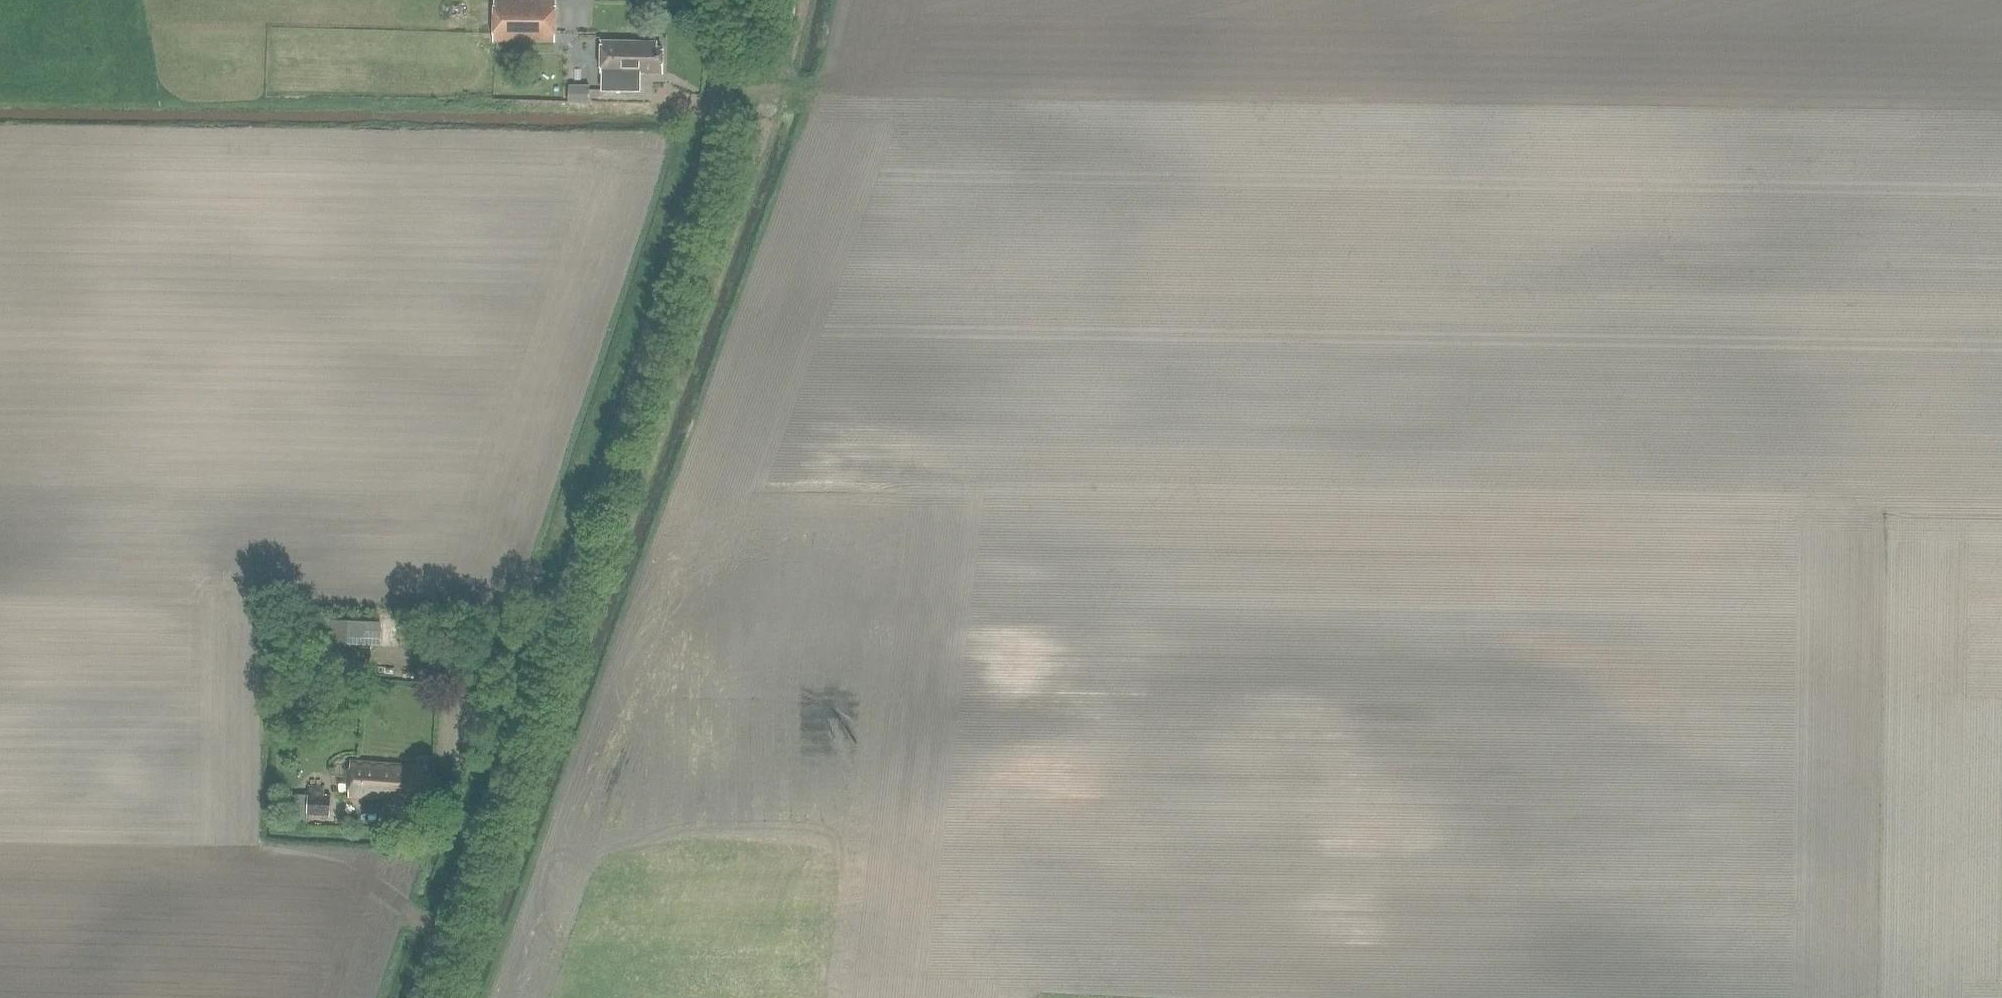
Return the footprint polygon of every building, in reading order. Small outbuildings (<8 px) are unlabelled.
[(557,44),(557,0),(493,0),(493,44),(557,44)] [(656,69),(663,69),(663,50),(657,50),(657,44),(603,43),(602,73),(656,74),(656,69)] [(577,83),(577,102),(597,102),(597,83),(577,83)] [(379,644),(380,621),(318,619),(318,643),(379,644)] [(423,795),(431,796),(433,778),(424,777),(424,768),(353,763),(351,799),(422,804),(423,795)] [(309,814),(330,815),(331,796),(325,796),(326,786),(310,785),(309,814)]
